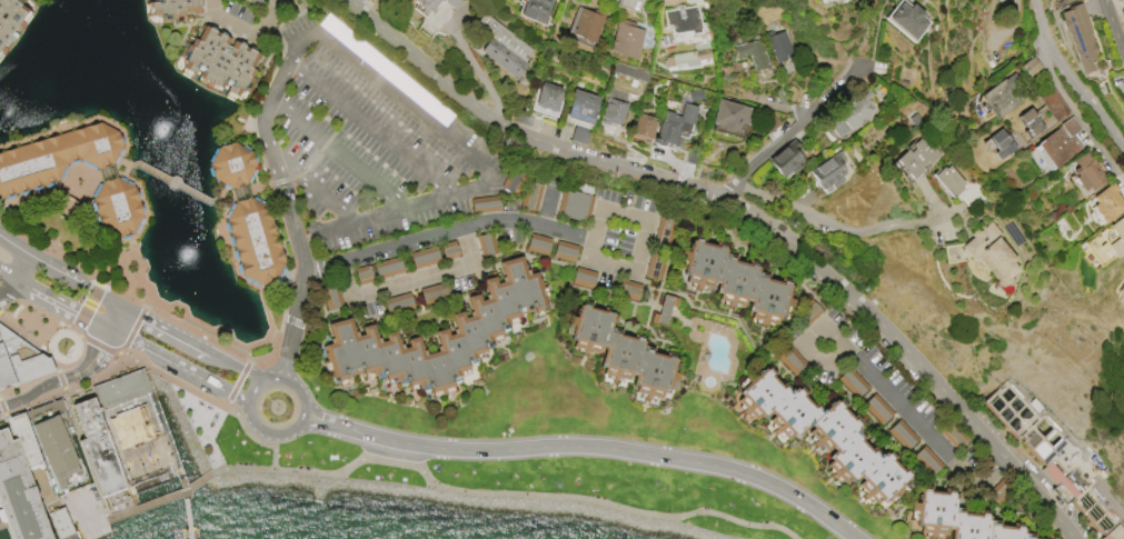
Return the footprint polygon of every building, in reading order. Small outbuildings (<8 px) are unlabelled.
[(18,28),(0,51),(0,0),(23,0),(20,4),(30,12),(18,28)] [(153,1),(153,0),(197,0),(198,10),(181,11),(182,16),(175,17),(175,21),(159,23),(158,14),(150,14),(149,1),(153,1)] [(418,2),(416,0),(438,0),(429,11),(426,9),(425,11),(421,11),(417,8),(417,3),(418,2)] [(453,9),(459,0),(440,0),(453,9)] [(518,14),(524,0),(551,0),(541,22),(531,18),(530,20),(518,14)] [(1001,13),(996,0),(1007,0),(1011,10),(1001,13)] [(923,13),(919,17),(926,22),(912,40),(885,18),(899,1),(907,8),(911,3),(923,13)] [(1080,2),(1090,29),(1086,30),(1095,54),(1093,56),(1095,60),(1091,61),(1093,70),(1081,74),(1065,31),(1063,32),(1058,19),(1061,18),(1058,12),(1063,11),(1063,9),(1080,2)] [(604,13),(591,42),(565,31),(576,6),(590,12),(591,8),(604,13)] [(695,6),(697,23),(702,22),(704,33),(689,37),(688,30),(670,33),(669,24),(664,26),(662,11),(695,6)] [(513,79),(534,52),(484,12),(474,24),(489,36),(478,50),(513,79)] [(415,29),(429,39),(440,24),(427,13),(415,29)] [(643,30),(634,59),(615,54),(616,51),(607,49),(616,18),(634,22),(633,27),(643,30)] [(195,38),(201,23),(226,37),(223,42),(228,46),(231,39),(256,52),(249,66),(252,68),(248,76),(252,78),(246,90),(241,88),(239,92),(237,90),(233,96),(178,66),(182,57),(176,53),(182,40),(187,42),(191,36),(195,38)] [(783,30),(790,51),(782,54),(784,59),(774,62),(763,32),(770,30),(772,34),(783,30)] [(769,74),(755,79),(753,70),(752,70),(746,53),(736,57),(730,40),(743,37),(744,42),(759,38),(765,58),(769,57),(772,64),(767,66),(769,74)] [(694,49),(694,50),(708,48),(710,58),(696,60),(697,64),(685,67),(684,62),(679,63),(680,68),(675,69),(674,66),(665,67),(663,57),(672,56),(670,52),(694,49)] [(1038,68),(1026,76),(1018,64),(1031,56),(1038,68)] [(993,119),(977,96),(1011,72),(1027,94),(993,119)] [(539,82),(559,88),(558,92),(559,92),(554,111),(531,104),(537,84),(538,86),(539,82)] [(1053,121),(1034,96),(1048,84),(1068,112),(1062,117),(1061,114),(1053,121)] [(686,91),(700,88),(702,98),(688,100),(686,91)] [(836,138),(824,122),(867,88),(872,93),(865,99),(866,99),(868,102),(868,104),(873,109),(869,112),(868,114),(864,119),(861,118),(857,121),(857,123),(853,127),(851,127),(836,138)] [(571,89),(597,97),(587,128),(590,129),(585,144),(569,140),(574,123),(561,119),(571,89)] [(625,103),(618,123),(616,123),(615,126),(605,122),(604,124),(598,122),(599,118),(598,117),(605,97),(625,103)] [(717,98),(742,106),(735,131),(718,127),(718,124),(709,122),(717,98)] [(696,107),(690,123),(687,122),(684,132),(676,130),(672,143),(660,140),(658,146),(654,144),(654,143),(649,142),(651,136),(654,137),(662,109),(673,112),(672,113),(677,116),(682,102),(696,107)] [(1015,116),(1027,107),(1042,128),(1029,136),(1015,116)] [(635,112),(654,119),(648,140),(646,139),(645,143),(639,141),(639,139),(631,136),(631,134),(628,133),(635,112)] [(1080,129),(1067,137),(1058,124),(1070,116),(1080,129)] [(56,180),(0,199),(0,152),(98,122),(116,132),(121,146),(110,166),(96,169),(78,159),(67,162),(56,180)] [(1035,143),(1057,127),(1066,140),(1072,136),(1080,148),(1052,168),(1035,143)] [(985,138),(998,128),(1013,148),(996,160),(991,153),(994,150),(991,146),(985,138)] [(894,159),(905,149),(908,152),(914,148),(911,144),(923,133),(941,153),(928,163),(925,160),(919,166),(923,170),(912,179),(905,172),(903,173),(897,167),(899,166),(894,159)] [(802,160),(796,164),(798,168),(790,174),(787,170),(779,176),(766,160),(792,139),(799,148),(795,151),(802,160)] [(256,155),(221,140),(206,175),(242,190),(256,155)] [(838,150),(845,161),(839,164),(845,173),(838,177),(842,181),(832,188),(828,182),(818,189),(807,170),(838,150)] [(1091,190),(1088,187),(1082,190),(1073,178),(1076,176),(1071,169),(1076,166),(1072,159),(1083,151),(1087,158),(1091,156),(1094,161),(1093,162),(1106,179),(1091,190)] [(951,197),(932,174),(942,167),(944,168),(948,164),(963,182),(958,187),(961,189),(951,197)] [(525,174),(514,194),(499,186),(509,167),(525,174)] [(115,176),(132,187),(141,214),(132,232),(117,237),(100,227),(93,199),(101,180),(115,176)] [(540,184),(534,211),(518,207),(525,180),(540,184)] [(1113,191),(1123,205),(1123,208),(1102,223),(1090,206),(1095,202),(1091,197),(1111,182),(1116,189),(1113,191)] [(593,196),(585,222),(555,213),(561,188),(593,196)] [(498,209),(470,212),(468,199),(496,194),(498,209)] [(246,290),(272,284),(269,275),(283,271),(262,195),(223,205),(246,290)] [(1083,242),(1123,212),(1123,248),(1122,250),(1123,251),(1114,258),(1113,257),(1100,266),(1083,242)] [(651,243),(658,216),(675,220),(668,247),(651,243)] [(1006,290),(994,283),(995,280),(975,256),(971,260),(969,259),(944,263),(942,246),(965,242),(971,237),(968,233),(979,224),(982,228),(989,221),(1001,234),(997,238),(1015,259),(1012,262),(1017,269),(1008,277),(1013,279),(1006,290)] [(490,231),(496,252),(480,257),(474,236),(490,231)] [(529,233),(549,239),(545,254),(525,249),(529,233)] [(689,238),(692,239),(693,234),(703,237),(702,242),(713,244),(714,240),(725,243),(724,248),(725,248),(724,252),(735,256),(734,261),(746,264),(747,258),(757,261),(755,266),(757,266),(756,270),(767,273),(766,279),(778,281),(779,277),(789,279),(788,283),(789,285),(788,289),(793,290),(792,295),(787,292),(786,297),(793,299),(790,307),(785,305),(780,319),(776,318),(774,325),(764,321),(763,325),(758,323),(759,320),(746,317),(748,310),(745,309),(747,301),(744,300),(742,306),(732,302),(730,306),(725,305),(726,301),(715,299),(717,292),(713,291),(715,282),(712,281),(709,288),(698,285),(698,288),(693,287),(694,283),(684,281),(685,275),(680,273),(684,259),(678,258),(680,249),(686,250),(689,238)] [(452,240),(457,256),(442,260),(438,244),(452,240)] [(555,240),(577,246),(571,262),(550,256),(555,240)] [(434,246),(439,261),(412,269),(408,253),(434,246)] [(643,276),(649,248),(666,252),(658,280),(643,276)] [(450,329),(452,328),(449,313),(460,310),(462,317),(468,316),(467,311),(469,311),(465,296),(477,293),(478,300),(484,299),(483,295),(485,293),(481,279),(493,276),(495,283),(500,282),(499,277),(501,277),(497,261),(519,256),(524,270),(526,269),(527,273),(535,271),(536,278),(537,278),(540,288),(539,289),(544,309),(531,312),(530,308),(516,312),(517,316),(505,319),(507,328),(498,330),(499,333),(488,337),(490,345),(483,347),(484,351),(473,353),(475,362),(467,365),(468,368),(456,371),(458,380),(449,382),(450,387),(428,392),(427,388),(420,390),(419,382),(407,386),(406,381),(397,383),(395,376),(379,380),(377,369),(361,373),(360,370),(346,373),(347,377),(331,381),(326,360),(324,361),(321,352),(324,352),(321,346),(328,343),(327,339),(329,338),(326,323),(348,318),(351,331),(355,331),(356,336),(361,335),(359,327),(371,323),(375,338),(377,338),(378,342),(384,340),(381,332),(394,330),(397,343),(400,343),(401,348),(407,347),(405,339),(417,336),(420,350),(422,349),(424,355),(436,351),(435,347),(437,347),(432,331),(444,328),(446,335),(451,333),(450,329)] [(401,272),(376,280),(370,262),(397,256),(401,272)] [(371,281),(357,285),(352,268),(367,264),(371,281)] [(574,267),(595,272),(590,288),(569,282),(574,267)] [(619,279),(640,285),(636,300),(615,295),(619,279)] [(418,289),(442,282),(447,298),(422,305),(418,289)] [(335,285),(341,306),(326,310),(319,289),(335,285)] [(379,299),(408,291),(412,308),(384,316),(379,299)] [(649,321),(651,312),(656,315),(662,293),(677,298),(675,307),(669,305),(664,326),(649,321)] [(820,310),(805,325),(794,313),(809,299),(820,310)] [(580,300),(589,303),(588,307),(600,310),(601,306),(610,309),(609,312),(611,313),(607,329),(609,330),(610,327),(619,330),(618,335),(631,338),(633,333),(640,336),(639,340),(643,341),(640,347),(641,348),(643,346),(651,348),(650,352),(662,356),(664,351),(674,353),(673,359),(675,359),(674,362),(672,362),(670,366),(673,367),(672,371),(677,373),(673,390),(666,388),(665,392),(662,391),(659,399),(649,396),(648,399),(643,397),(644,393),(634,391),(635,386),(630,383),(633,376),(628,373),(626,380),(616,377),(615,380),(609,379),(610,376),(600,372),(601,367),(597,366),(603,348),(598,347),(596,353),(586,350),(585,353),(579,352),(580,349),(570,346),(571,340),(567,338),(568,333),(563,332),(567,316),(573,317),(576,305),(578,305),(580,300)] [(16,383),(0,341),(0,325),(43,358),(47,357),(51,370),(16,383)] [(786,343),(805,363),(793,375),(774,356),(786,343)] [(13,382),(0,387),(0,345),(13,382)] [(887,450),(894,457),(891,460),(898,468),(902,465),(911,475),(898,487),(903,491),(889,503),(885,499),(883,501),(879,498),(874,503),(866,496),(864,498),(861,495),(864,492),(856,483),(861,479),(857,477),(852,482),(848,479),(843,485),(835,476),(833,478),(829,475),(832,472),(824,465),(829,460),(826,457),(832,450),(828,447),(824,451),(817,443),(815,446),(810,442),(814,440),(806,431),(810,428),(807,425),(793,438),(790,435),(785,439),(777,431),(775,435),(770,430),(774,428),(766,420),(772,416),(768,412),(762,418),(758,416),(754,420),(746,412),(744,415),(739,410),(742,408),(735,400),(739,396),(736,392),(747,382),(743,378),(752,370),(755,373),(762,367),(764,369),(767,366),(774,372),(770,376),(777,383),(780,380),(790,390),(794,386),(796,388),(798,386),(805,392),(802,396),(810,405),(815,401),(822,409),(833,399),(835,400),(838,397),(845,405),(842,408),(851,417),(854,415),(861,421),(857,425),(858,426),(854,430),(855,432),(857,430),(864,437),(859,440),(868,449),(872,447),(878,453),(877,453),(878,455),(884,450),(885,452),(887,450)] [(848,367),(866,386),(855,398),(836,379),(848,367)] [(93,397),(90,387),(136,371),(155,423),(149,426),(153,437),(146,439),(149,449),(119,460),(106,420),(102,421),(93,397)] [(1116,523),(1123,531),(1123,538),(1100,538),(1102,537),(1072,503),(1074,501),(1071,498),(1063,505),(1050,489),(1054,485),(1040,469),(1044,466),(1043,463),(1042,466),(1019,441),(1021,440),(1016,436),(1014,438),(982,402),(1004,382),(1036,418),(1045,410),(1105,476),(1086,492),(1115,525),(1116,523)] [(873,392),(892,412),(879,423),(861,403),(873,392)] [(126,489),(106,496),(73,405),(93,397),(102,421),(126,489)] [(57,489),(46,466),(34,439),(24,411),(59,398),(67,418),(58,421),(76,463),(73,465),(76,470),(61,477),(64,486),(57,489)] [(1032,398),(1040,406),(1034,411),(1027,402),(1032,398)] [(22,416),(10,420),(30,469),(41,465),(22,416)] [(885,430),(897,419),(916,439),(904,450),(885,430)] [(956,450),(937,431),(947,420),(966,439),(956,450)] [(48,538),(9,538),(0,513),(0,429),(2,428),(7,440),(13,438),(50,537),(48,538)] [(928,476),(909,456),(922,445),(941,465),(928,476)] [(1014,488),(996,505),(984,493),(1003,476),(1014,488)] [(1033,538),(1046,538),(948,538),(949,529),(945,528),(944,533),(933,532),(933,536),(928,535),(928,532),(917,531),(917,525),(914,525),(914,520),(907,519),(909,502),(916,502),(917,489),(919,489),(919,485),(929,486),(929,490),(942,491),(942,487),(951,488),(951,491),(954,492),(953,509),(955,509),(955,507),(963,508),(963,512),(977,513),(977,509),(985,510),(985,515),(987,515),(986,521),(988,521),(988,519),(998,520),(998,525),(1011,526),(1011,521),(1019,522),(1019,527),(1023,527),(1022,535),(1024,535),(1025,532),(1034,532),(1033,538)] [(60,507),(75,538),(57,538),(46,512),(60,507)]
